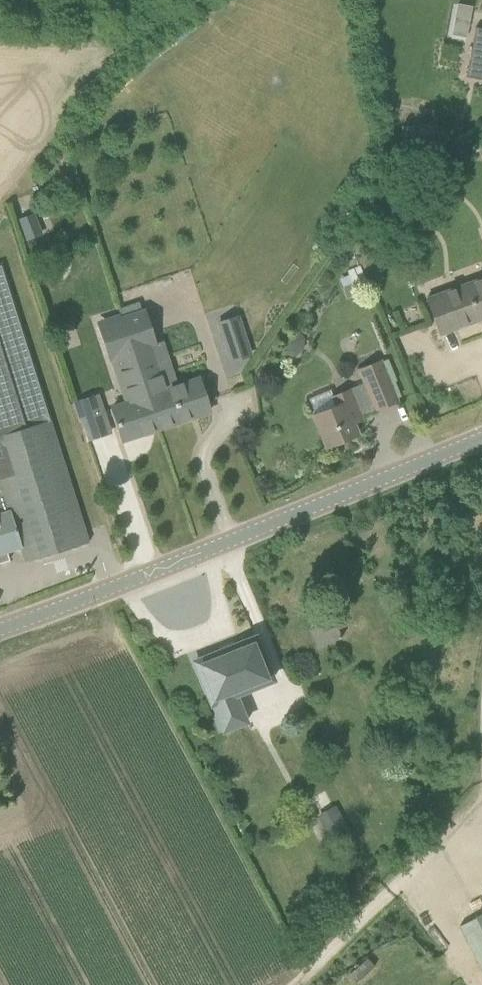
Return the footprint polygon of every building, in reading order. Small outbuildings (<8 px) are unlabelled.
[(471,7),(457,4),(452,35),(466,38),(471,7)] [(475,24),(466,73),(481,76),(481,72),(481,25),(475,24)] [(409,124),(409,125),(409,142),(438,142),(438,124),(409,124)] [(34,214),(20,220),(27,239),(42,234),(34,214)] [(428,299),(441,333),(481,318),(481,279),(428,299)] [(26,562),(89,543),(13,299),(0,303),(0,514),(10,511),(21,546),(26,562)] [(145,312),(121,320),(131,349),(132,349),(158,428),(210,411),(200,379),(165,391),(150,345),(155,344),(145,312)] [(238,315),(219,321),(232,359),(251,353),(238,315)] [(132,349),(131,349),(121,320),(99,327),(110,358),(115,356),(131,402),(112,408),(122,440),(158,428),(132,349)] [(359,368),(376,410),(397,401),(379,360),(359,368)] [(362,420),(350,390),(333,397),(330,390),(308,399),(328,447),(357,435),(353,424),(362,420)] [(103,411),(98,394),(73,403),(78,419),(103,411)] [(9,559),(6,550),(21,546),(10,511),(0,514),(0,562),(9,559)] [(196,662),(211,697),(224,731),(247,722),(233,688),(254,680),(256,686),(272,679),(255,638),(239,644),(240,646),(199,662),(198,661),(196,662)] [(351,832),(336,805),(316,815),(331,842),(351,832)] [(458,926),(481,972),(481,914),(458,926)] [(359,984),(377,968),(369,959),(351,975),(359,984)]
